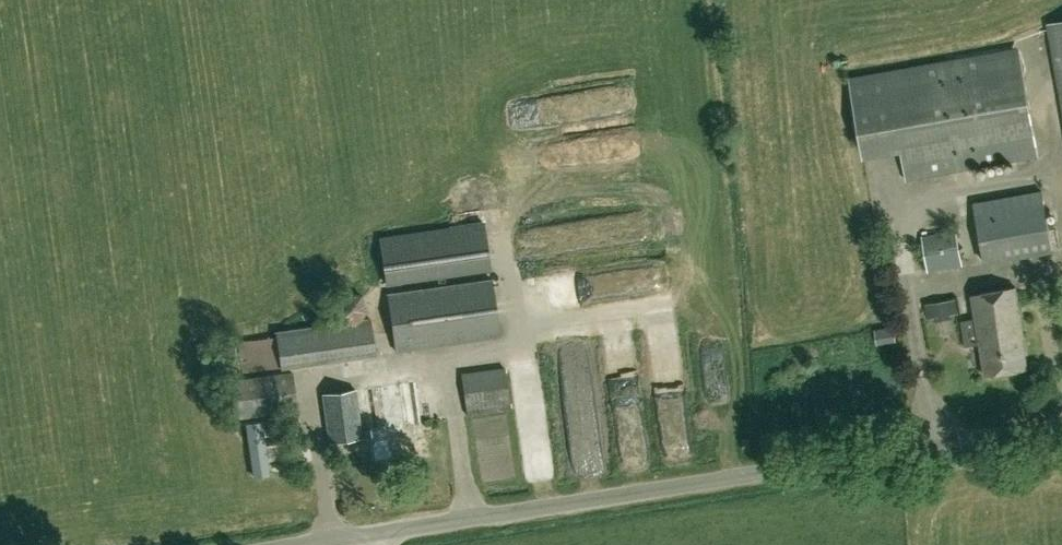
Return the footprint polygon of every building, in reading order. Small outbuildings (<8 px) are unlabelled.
[(1048,28),(1061,106),(1061,26),(1048,28)] [(849,76),(862,148),(900,142),(907,178),(1037,154),(1017,46),(849,76)] [(985,259),(1054,246),(1043,188),(974,201),(985,259)] [(385,285),(490,270),(483,224),(379,239),(385,285)] [(956,230),(921,236),(927,271),(962,266),(956,230)] [(396,352),(500,337),(492,280),(388,295),(396,352)] [(973,296),(977,321),(962,323),(967,349),(982,346),(987,378),(1030,370),(1025,339),(1026,339),(1018,289),(973,296)] [(371,317),(367,318),(363,299),(346,293),(334,306),(339,322),(277,332),(282,366),(376,352),(371,317)] [(926,320),(933,319),(933,323),(951,320),(950,316),(957,315),(954,301),(924,306),(926,320)] [(524,364),(537,487),(557,485),(544,362),(524,364)] [(468,416),(512,410),(506,369),(463,374),(468,416)] [(232,418),(298,410),(293,372),(227,380),(232,418)] [(630,472),(655,470),(651,400),(626,401),(630,472)] [(413,457),(405,403),(367,409),(368,413),(340,418),(344,449),(372,445),(375,463),(413,457)] [(483,448),(524,446),(523,417),(481,419),(483,448)]
